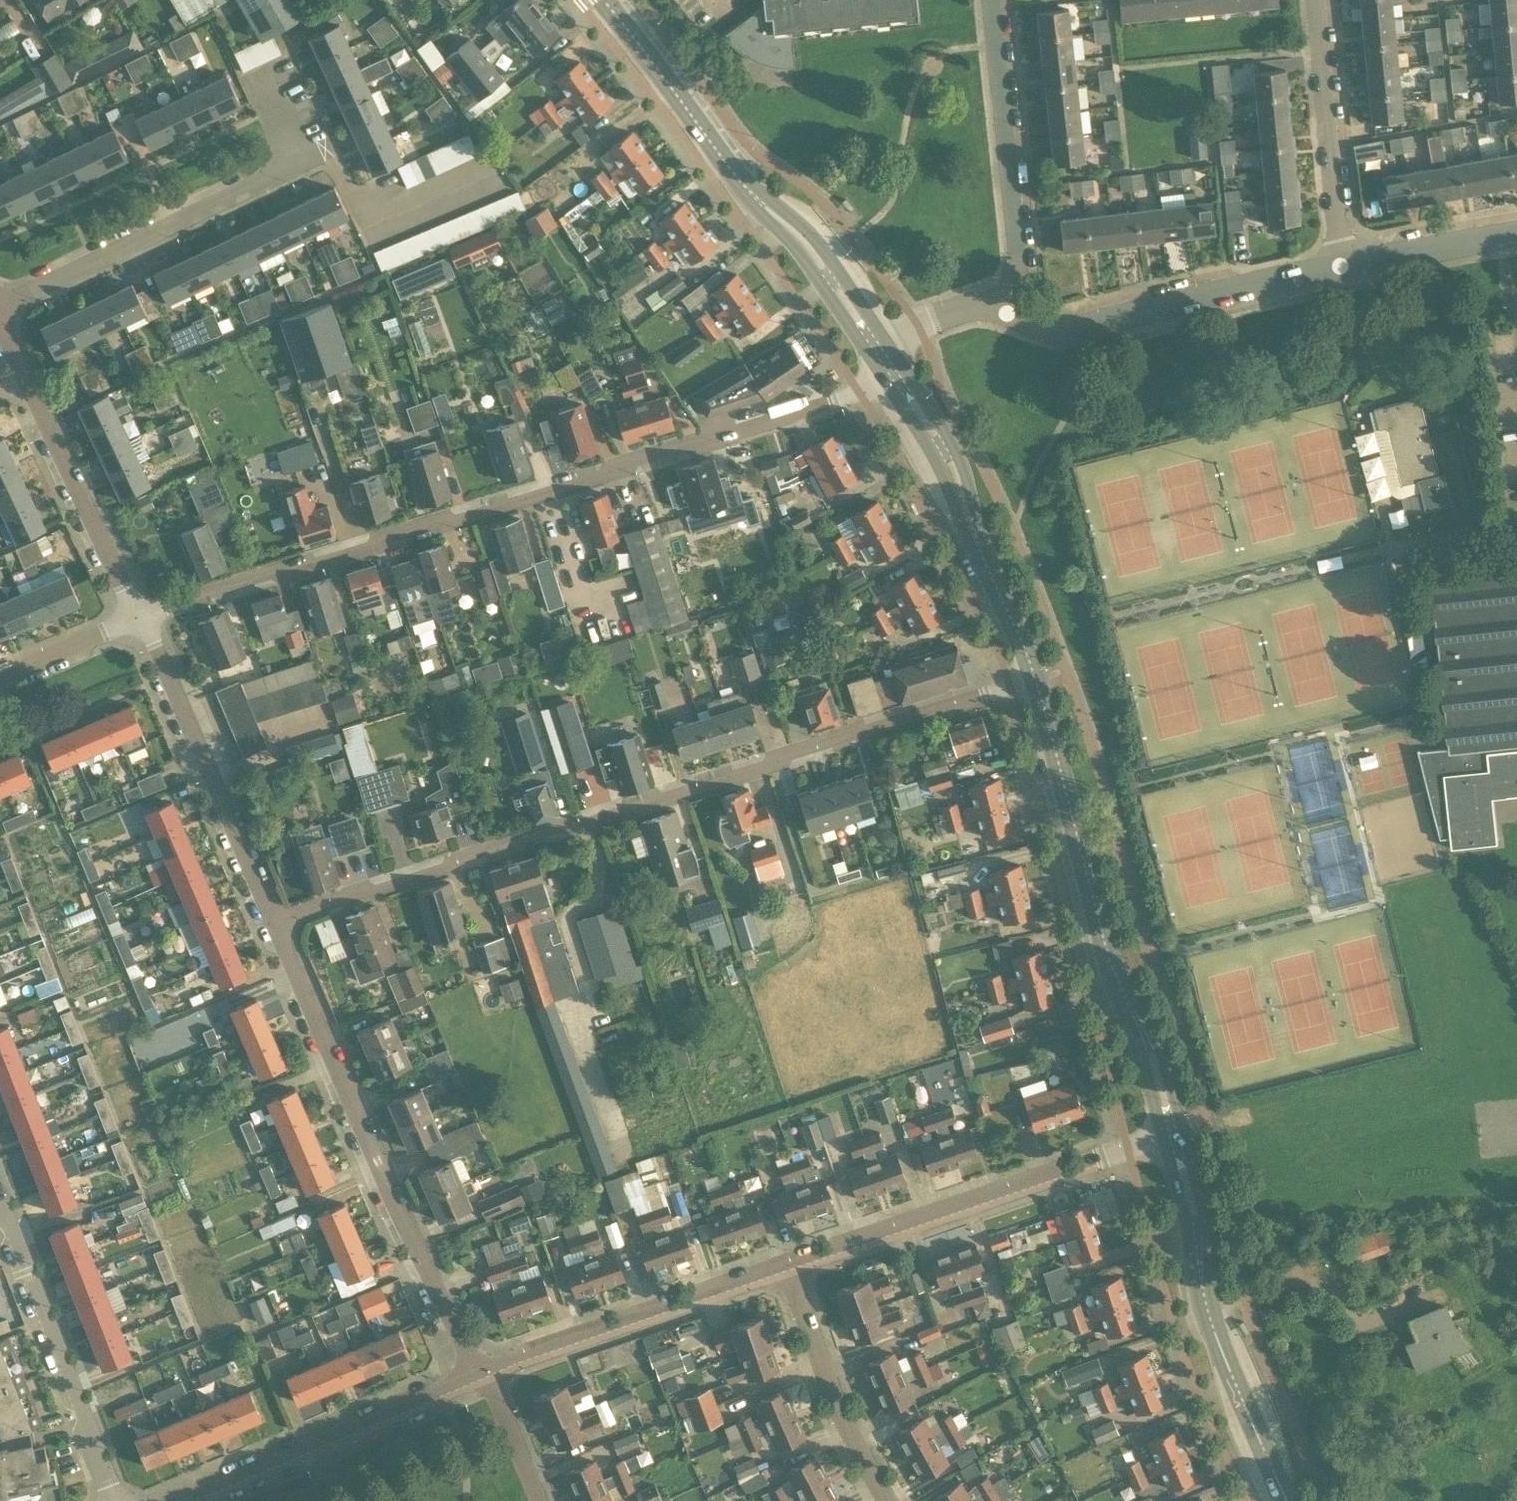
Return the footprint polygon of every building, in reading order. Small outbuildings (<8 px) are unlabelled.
[(48,17),(76,0),(37,0),(48,17)] [(178,9),(186,23),(224,0),(173,0),(178,9)] [(272,33),(309,11),(303,0),(241,0),(263,38),(272,33)] [(511,36),(541,11),(535,4),(536,0),(515,0),(500,12),(506,20),(491,32),(501,44),(511,36)] [(763,5),(723,34),(726,38),(730,42),(734,46),(738,50),(742,53),(747,56),(749,57),(754,60),(759,62),(764,63),(770,65),(775,66),(778,66),(783,66),(789,66),(794,66),(790,29),(918,15),(916,0),(762,0),(763,5)] [(1155,19),(1153,0),(1121,0),(1123,22),(1155,19)] [(1155,19),(1186,16),(1184,0),(1153,0),(1155,19)] [(1186,16),(1216,13),(1215,0),(1184,0),(1186,16)] [(1216,13),(1247,10),(1246,0),(1215,0),(1216,13)] [(1247,10),(1279,7),(1278,0),(1246,0),(1247,10)] [(1361,21),(1393,18),(1392,0),(1359,0),(1361,21)] [(1490,26),(1516,24),(1516,0),(1502,0),(1488,1),(1490,26)] [(188,25),(186,23),(178,9),(170,13),(179,29),(188,25)] [(320,60),(350,46),(333,9),(312,21),(318,33),(309,37),(320,60)] [(1039,38),(1071,34),(1069,9),(1036,13),(1039,38)] [(548,20),(541,11),(511,36),(517,43),(522,39),(533,52),(558,32),(557,31),(558,25),(553,20),(548,20)] [(366,27),(373,36),(391,23),(385,14),(366,27)] [(1444,18),(1446,31),(1461,29),(1459,16),(1444,18)] [(1092,20),(1093,32),(1109,30),(1108,18),(1092,20)] [(1361,21),(1363,46),(1396,43),(1393,18),(1361,21)] [(391,23),(373,36),(380,46),(398,33),(391,23)] [(1492,52),(1516,49),(1516,24),(1490,26),(1492,52)] [(1424,27),(1425,40),(1441,39),(1439,26),(1424,27)] [(1461,29),(1446,31),(1447,42),(1462,40),(1461,29)] [(1109,30),(1093,32),(1095,44),(1110,42),(1109,30)] [(157,31),(142,39),(146,45),(155,40),(154,39),(159,36),(157,31)] [(180,36),(189,56),(200,50),(190,31),(180,36)] [(262,39),(271,58),(281,53),(272,33),(263,38),(262,39)] [(417,33),(410,38),(416,46),(423,41),(417,33)] [(1039,38),(1041,63),(1074,59),(1071,34),(1039,38)] [(179,61),(189,56),(180,36),(169,41),(179,61)] [(444,59),(465,85),(492,63),(471,37),(444,59)] [(261,39),(253,43),(262,62),(271,58),(262,39),(261,39)] [(1441,39),(1425,40),(1426,51),(1442,50),(1441,39)] [(253,43),(244,48),(253,67),(262,62),(253,43)] [(1363,46),(1365,71),(1398,68),(1396,43),(1363,46)] [(357,62),(350,46),(320,60),(331,83),(386,57),(383,50),(357,62)] [(243,71),(253,67),(244,48),(233,53),(243,71)] [(1495,77),(1516,75),(1516,49),(1492,52),(1495,77)] [(73,82),(60,61),(55,53),(33,67),(49,93),(73,82)] [(135,58),(145,78),(151,89),(161,84),(146,53),(135,58)] [(396,67),(403,78),(421,65),(414,54),(396,67)] [(331,83),(341,106),(371,91),(364,76),(390,64),(386,57),(331,83)] [(135,83),(145,78),(135,58),(125,63),(135,83)] [(1041,63),(1044,88),(1077,84),(1074,59),(1041,63)] [(563,105),(595,81),(579,61),(556,78),(568,94),(560,100),(563,105)] [(1255,99),(1288,96),(1285,70),(1263,73),(1262,62),(1243,64),(1244,77),(1253,76),(1255,99)] [(505,78),(492,63),(465,85),(478,100),(505,78)] [(421,65),(403,78),(409,86),(427,73),(421,65)] [(1449,68),(1450,81),(1466,79),(1464,67),(1449,68)] [(1097,70),(1099,82),(1114,80),(1113,68),(1097,70)] [(1398,68),(1365,71),(1368,96),(1401,93),(1398,68)] [(108,73),(102,75),(108,88),(114,85),(108,73)] [(204,85),(218,116),(241,105),(226,75),(204,85)] [(1495,77),(1472,78),(1472,84),(1487,82),(1489,101),(1490,101),(1490,102),(1497,102),(1516,101),(1516,75),(1495,77)] [(1429,78),(1430,90),(1445,89),(1444,76),(1429,78)] [(1466,79),(1450,81),(1451,92),(1467,91),(1466,79)] [(1114,80),(1099,82),(1100,94),(1116,92),(1114,80)] [(610,102),(595,81),(563,105),(558,109),(547,117),(554,127),(563,120),(560,114),(563,112),(565,115),(574,108),(572,105),(575,103),(587,119),(610,102)] [(1044,88),(1047,113),(1079,110),(1077,84),(1044,88)] [(204,85),(181,96),(196,126),(218,116),(204,85)] [(67,91),(77,111),(87,106),(78,86),(67,91)] [(1214,90),(1215,104),(1231,102),(1229,89),(1214,90)] [(1445,89),(1430,90),(1431,101),(1447,100),(1445,89)] [(67,116),(77,111),(67,91),(57,96),(67,116)] [(341,106),(352,128),(382,114),(371,91),(341,106)] [(1401,93),(1368,96),(1370,122),(1403,119),(1401,93)] [(424,108),(431,117),(450,104),(443,95),(424,108)] [(181,96),(159,107),(173,137),(196,126),(181,96)] [(1255,99),(1257,125),(1291,121),(1288,96),(1255,99)] [(550,98),(539,107),(546,117),(547,117),(558,109),(555,104),(550,98)] [(1231,102),(1215,104),(1216,114),(1232,113),(1231,102)] [(450,104),(431,117),(438,127),(456,114),(450,104)] [(132,110),(122,115),(133,138),(143,133),(150,148),(173,137),(159,107),(136,118),(132,110)] [(23,113),(32,133),(43,128),(33,108),(23,113)] [(1047,113),(1049,138),(1082,135),(1079,110),(1047,113)] [(22,138),(32,133),(23,113),(12,118),(22,138)] [(352,128),(362,151),(392,136),(382,114),(352,128)] [(114,128),(91,139),(105,170),(128,159),(121,143),(133,138),(122,115),(110,120),(114,128)] [(1500,119),(1502,134),(1514,132),(1511,116),(1500,119)] [(1103,120),(1104,132),(1120,131),(1118,118),(1103,120)] [(1502,134),(1500,119),(1487,121),(1490,136),(1502,134)] [(1257,125),(1260,150),(1293,146),(1291,121),(1257,125)] [(1462,125),(1450,127),(1453,143),(1465,141),(1462,125)] [(1441,145),(1453,143),(1450,127),(1438,130),(1439,134),(1426,136),(1432,168),(1438,200),(1462,196),(1456,163),(1444,165),(1441,145)] [(599,188),(647,152),(631,131),(600,154),(609,166),(592,178),(599,188)] [(1120,131),(1104,132),(1105,144),(1121,142),(1120,131)] [(1191,158),(1207,156),(1204,131),(1188,132),(1191,158)] [(469,133),(458,138),(468,159),(478,154),(469,133)] [(1085,160),(1082,135),(1049,138),(1052,164),(1085,160)] [(1401,137),(1403,152),(1415,150),(1412,135),(1401,137)] [(403,160),(392,136),(362,151),(373,174),(403,160)] [(1391,154),(1403,152),(1401,137),(1388,139),(1391,154)] [(468,159),(458,138),(448,143),(458,164),(468,159)] [(91,139),(68,150),(83,180),(105,170),(91,139)] [(1219,141),(1220,154),(1235,152),(1234,140),(1219,141)] [(1365,142),(1353,144),(1354,146),(1357,161),(1364,160),(1367,154),(1365,144),(1365,142)] [(458,164),(448,143),(438,147),(448,168),(458,164)] [(1260,150),(1263,175),(1296,171),(1293,146),(1260,150)] [(448,168),(438,147),(428,152),(438,173),(448,168)] [(68,150),(46,160),(61,191),(83,180),(68,150)] [(438,173),(428,152),(418,157),(428,178),(438,173)] [(663,173),(647,152),(599,188),(606,197),(616,190),(612,185),(627,174),(639,191),(663,173)] [(1235,152),(1220,154),(1221,165),(1236,163),(1235,152)] [(1512,187),(1516,186),(1516,152),(1506,154),(1512,187)] [(1506,154),(1481,159),(1487,191),(1512,187),(1506,154)] [(428,178),(418,157),(408,161),(418,182),(428,178)] [(1481,159),(1456,163),(1462,196),(1487,191),(1481,159)] [(46,160),(24,171),(38,202),(61,191),(46,160)] [(418,182),(408,161),(397,167),(407,187),(418,182)] [(1193,166),(1180,168),(1182,183),(1195,182),(1193,166)] [(1171,185),(1182,183),(1180,168),(1169,169),(1171,185)] [(1432,168),(1407,172),(1413,205),(1438,200),(1432,168)] [(24,171),(1,182),(16,212),(38,202),(24,171)] [(1263,175),(1265,200),(1298,196),(1296,171),(1263,175)] [(1130,174),(1132,190),(1145,188),(1143,172),(1130,174)] [(1387,209),(1413,205),(1407,172),(1381,177),(1387,209)] [(1121,191),(1132,190),(1130,174),(1118,175),(1121,191)] [(1080,180),(1082,196),(1095,194),(1093,178),(1080,180)] [(1071,197),(1082,196),(1080,180),(1069,181),(1071,197)] [(16,212),(1,182),(0,182),(0,220),(16,212)] [(312,197),(329,233),(331,237),(342,231),(337,222),(349,217),(335,186),(312,197)] [(1223,191),(1225,204),(1240,202),(1239,189),(1223,191)] [(508,194),(516,214),(526,210),(518,190),(508,194)] [(1185,204),(1189,237),(1214,234),(1210,201),(1196,202),(1195,191),(1184,192),(1185,204)] [(508,194),(498,198),(507,218),(516,214),(508,194)] [(1301,222),(1298,196),(1265,200),(1268,225),(1301,222)] [(312,197),(290,208),(304,238),(316,233),(318,238),(329,233),(312,197)] [(498,198),(489,203),(497,222),(507,218),(498,198)] [(645,263),(700,223),(685,202),(661,219),(673,236),(658,247),(654,241),(645,249),(638,254),(645,263)] [(1240,202),(1225,204),(1227,232),(1243,230),(1240,202)] [(489,203),(479,207),(487,226),(497,222),(489,203)] [(1185,204),(1160,207),(1164,240),(1189,237),(1185,204)] [(479,207),(469,211),(478,230),(487,226),(479,207)] [(535,237),(557,224),(547,207),(524,221),(535,237)] [(1160,207),(1135,210),(1139,243),(1164,240),(1160,207)] [(290,208),(267,219),(282,249),(304,238),(290,208)] [(1135,210),(1110,213),(1114,246),(1139,243),(1135,210)] [(469,211),(460,215),(468,234),(478,230),(469,211)] [(1110,213),(1085,216),(1089,249),(1114,246),(1110,213)] [(460,215),(450,219),(459,239),(468,234),(460,215)] [(1063,252),(1089,249),(1085,216),(1059,219),(1063,252)] [(267,219),(245,230),(259,260),(264,270),(286,259),(282,249),(267,219)] [(450,219),(441,223),(449,243),(459,239),(450,219)] [(441,223),(431,227),(440,247),(449,243),(441,223)] [(715,244),(700,223),(645,263),(650,270),(657,265),(659,268),(668,261),(665,256),(672,250),(683,264),(690,259),(691,261),(715,244)] [(431,227),(422,231),(430,251),(440,247),(431,227)] [(457,265),(469,259),(488,252),(501,246),(493,228),(449,247),(457,265)] [(245,230),(222,240),(237,271),(259,260),(245,230)] [(422,231),(412,235),(420,255),(430,251),(422,231)] [(412,235),(402,239),(411,259),(420,255),(412,235)] [(402,239),(393,243),(401,263),(411,259),(402,239)] [(222,240),(200,251),(214,281),(218,288),(240,277),(237,271),(222,240)] [(598,241),(583,252),(588,259),(603,248),(598,241)] [(393,243),(383,247),(392,267),(401,263),(393,243)] [(382,271),(392,267),(383,247),(373,251),(382,271)] [(200,251),(178,262),(192,292),(214,281),(200,251)] [(351,255),(340,259),(349,280),(360,275),(351,255)] [(446,256),(394,278),(401,296),(453,274),(446,256)] [(338,284),(349,280),(340,259),(329,263),(338,284)] [(159,281),(148,287),(156,304),(167,299),(169,303),(192,292),(178,262),(155,273),(159,281)] [(612,292),(617,298),(648,275),(643,269),(612,292)] [(720,317),(752,293),(736,272),(727,279),(719,269),(681,296),(689,307),(713,290),(725,307),(717,313),(720,317)] [(305,274),(294,278),(304,299),(314,294),(305,274)] [(659,289),(665,298),(685,284),(679,275),(659,289)] [(292,303),(304,299),(294,278),(284,283),(292,303)] [(132,283),(109,294),(124,325),(147,314),(150,319),(161,314),(156,304),(148,287),(137,292),(132,283)] [(752,293),(720,317),(714,322),(704,329),(711,339),(721,331),(717,326),(732,315),(744,332),(768,315),(752,293)] [(109,294),(87,305),(102,335),(124,325),(109,294)] [(249,297),(240,301),(238,302),(247,323),(258,318),(249,297)] [(300,380),(336,368),(351,363),(330,302),(279,319),(300,380)] [(201,341),(212,336),(203,317),(197,303),(190,306),(192,310),(188,312),(201,341)] [(87,305),(65,316),(79,346),(102,335),(87,305)] [(548,330),(535,306),(525,312),(529,320),(525,322),(530,330),(534,328),(538,336),(548,330)] [(215,312),(203,317),(212,336),(223,332),(215,312)] [(697,319),(704,329),(714,322),(706,312),(697,319)] [(56,357),(79,346),(65,316),(42,327),(56,357)] [(673,359),(677,365),(703,346),(699,340),(673,359)] [(146,343),(135,348),(145,368),(155,364),(146,343)] [(707,415),(765,396),(767,398),(807,371),(789,344),(749,371),(743,362),(692,391),(707,415)] [(134,373),(145,368),(135,348),(125,353),(134,373)] [(621,363),(627,382),(633,380),(649,434),(674,427),(664,396),(645,402),(641,390),(649,388),(646,376),(640,357),(621,363)] [(569,362),(555,370),(565,388),(580,380),(576,374),(569,362)] [(101,365),(91,370),(100,390),(111,385),(101,365)] [(590,366),(576,374),(580,380),(590,399),(604,391),(590,366)] [(88,395),(100,390),(91,370),(79,374),(88,395)] [(292,373),(282,376),(285,387),(295,383),(292,373)] [(502,406),(509,404),(519,400),(507,376),(494,381),(502,406)] [(154,401),(174,391),(169,380),(148,389),(154,401)] [(625,442),(649,434),(633,380),(627,382),(620,384),(623,396),(632,393),(635,405),(616,411),(625,442)] [(174,391),(154,401),(158,410),(178,402),(174,391)] [(90,431),(120,417),(109,394),(79,408),(90,431)] [(431,399),(406,407),(414,431),(439,423),(431,399)] [(1444,473),(1438,474),(1419,399),(1369,412),(1387,485),(1387,486),(1388,488),(1390,490),(1391,492),(1393,494),(1395,495),(1396,495),(1399,496),(1401,496),(1403,496),(1419,492),(1424,510),(1451,504),(1444,473)] [(568,459),(597,450),(582,403),(553,412),(554,417),(541,421),(551,452),(564,448),(568,459)] [(90,431),(100,453),(130,439),(120,417),(90,431)] [(533,470),(517,420),(515,421),(486,430),(502,480),(533,470)] [(361,428),(369,449),(382,445),(375,424),(361,428)] [(169,435),(173,446),(193,437),(189,426),(169,435)] [(805,450),(817,472),(844,457),(832,435),(805,450)] [(14,460),(3,436),(0,438),(0,466),(14,460)] [(193,437),(173,446),(177,456),(198,447),(193,437)] [(100,453),(110,476),(141,462),(130,439),(100,453)] [(250,487),(319,464),(311,439),(242,462),(250,487)] [(407,459),(421,505),(452,495),(437,449),(407,459)] [(780,468),(777,457),(760,463),(763,474),(765,473),(772,491),(781,488),(775,470),(780,468)] [(844,457),(817,472),(808,476),(820,498),(855,479),(844,457)] [(693,515),(727,505),(713,459),(679,469),(693,515)] [(25,482),(14,460),(0,466),(0,494),(25,482)] [(151,484),(141,462),(110,476),(121,499),(151,484)] [(210,464),(184,476),(200,513),(226,501),(210,464)] [(391,514),(390,509),(396,507),(391,492),(385,494),(379,473),(348,483),(355,503),(361,524),(391,514)] [(5,519),(35,505),(25,482),(0,494),(0,508),(5,519)] [(286,492),(302,543),(336,532),(328,506),(313,510),(305,485),(286,492)] [(776,498),(774,499),(779,514),(787,511),(783,501),(794,497),(791,490),(775,495),(776,498)] [(619,541),(615,527),(617,526),(607,494),(581,502),(591,534),(593,533),(602,563),(617,559),(612,543),(619,541)] [(839,552),(889,524),(877,501),(852,515),(861,533),(847,541),(844,536),(833,542),(839,552)] [(828,510),(824,502),(807,511),(805,508),(790,516),(788,512),(779,517),(786,531),(794,527),(795,528),(828,510)] [(46,528),(35,505),(5,519),(16,542),(46,528)] [(683,515),(659,522),(662,532),(686,526),(683,515)] [(510,589),(505,572),(534,563),(521,519),(491,528),(499,554),(489,557),(500,592),(510,589)] [(636,634),(665,625),(688,618),(657,521),(625,531),(637,569),(646,597),(626,603),(636,634)] [(226,566),(208,522),(204,524),(179,534),(197,578),(226,566)] [(902,547),(889,524),(839,552),(845,563),(855,557),(852,551),(867,543),(876,561),(902,547)] [(36,539),(25,543),(34,564),(45,559),(36,539)] [(40,576),(34,564),(25,543),(15,548),(33,588),(20,593),(33,623),(56,614),(43,583),(40,576)] [(417,558),(427,591),(435,617),(453,611),(448,595),(459,591),(456,582),(444,543),(415,552),(417,558)] [(435,617),(427,591),(417,558),(392,566),(410,624),(412,624),(414,631),(418,633),(432,629),(435,625),(432,618),(435,617)] [(498,595),(488,564),(474,568),(484,600),(498,595)] [(382,589),(381,587),(374,565),(347,573),(360,612),(373,608),(376,617),(386,613),(391,628),(403,624),(398,609),(401,608),(393,586),(382,589)] [(841,576),(847,588),(865,578),(859,566),(841,576)] [(548,609),(564,604),(553,568),(536,573),(548,609)] [(1449,823),(1452,847),(1498,842),(1493,797),(1516,795),(1516,570),(1434,579),(1451,744),(1418,747),(1437,824),(1449,823)] [(43,583),(56,614),(80,604),(67,573),(54,579),(51,572),(40,576),(43,583)] [(878,623),(928,595),(916,573),(891,587),(901,605),(886,613),(883,607),(872,613),(878,623)] [(302,588),(315,633),(345,624),(331,579),(302,588)] [(0,602),(0,609),(11,633),(33,623),(20,593),(0,602)] [(252,604),(258,624),(263,640),(284,634),(288,647),(303,643),(299,629),(304,627),(298,611),(287,615),(281,594),(252,604)] [(941,618),(928,595),(878,623),(884,634),(894,628),(891,622),(906,614),(915,632),(941,618)] [(11,633),(0,609),(0,638),(11,633)] [(198,623),(217,668),(245,656),(227,611),(198,623)] [(695,616),(688,618),(665,625),(668,636),(669,636),(671,642),(681,638),(680,633),(692,629),(690,624),(698,622),(695,616)] [(350,658),(363,654),(356,630),(343,634),(350,658)] [(392,644),(394,652),(411,646),(406,633),(396,637),(398,642),(392,644)] [(784,660),(777,639),(761,644),(768,666),(784,660)] [(871,674),(846,681),(858,715),(858,716),(862,714),(882,708),(964,683),(964,682),(966,679),(955,644),(890,665),(887,657),(868,664),(871,674)] [(839,645),(827,645),(827,656),(839,656),(839,645)] [(498,656),(504,674),(524,668),(518,650),(498,656)] [(742,654),(749,678),(765,672),(757,650),(742,654)] [(737,682),(749,678),(742,654),(729,658),(737,682)] [(676,670),(683,668),(688,685),(696,682),(690,663),(683,665),(681,658),(673,661),(676,670)] [(239,681),(244,692),(246,698),(261,693),(273,690),(285,686),(296,682),(308,679),(320,675),(315,659),(239,681)] [(270,664),(263,665),(265,673),(272,671),(270,664)] [(427,679),(433,697),(461,688),(456,670),(427,679)] [(308,679),(316,704),(327,700),(320,675),(308,679)] [(308,679),(296,682),(304,707),(316,704),(308,679)] [(658,679),(647,683),(655,708),(666,704),(658,679)] [(244,692),(239,681),(216,691),(220,702),(244,692)] [(835,724),(834,721),(837,720),(826,681),(797,690),(809,729),(822,725),(823,728),(835,724)] [(296,682),(285,686),(292,711),(304,707),(296,682)] [(285,686),(273,690),(281,714),(292,711),(285,686)] [(273,690),(261,693),(269,718),(281,714),(273,690)] [(249,703),(246,698),(244,692),(220,702),(225,713),(249,703)] [(261,693),(246,698),(249,703),(253,714),(257,722),(269,718),(261,693)] [(352,693),(332,700),(339,722),(360,716),(352,693)] [(573,701),(541,711),(561,771),(592,761),(573,701)] [(249,703),(225,713),(230,724),(253,714),(249,703)] [(724,711),(733,741),(759,733),(750,703),(724,711)] [(109,715),(120,740),(126,754),(148,744),(131,705),(109,715)] [(724,711),(699,719),(708,748),(733,741),(724,711)] [(258,725),(257,722),(253,714),(230,724),(235,735),(258,725)] [(109,715),(87,724),(98,749),(120,740),(109,715)] [(953,743),(957,754),(989,744),(981,716),(937,730),(943,747),(953,743)] [(682,757),(708,748),(699,719),(673,727),(682,757)] [(87,724),(66,733),(77,759),(80,766),(102,757),(98,749),(87,724)] [(263,736),(258,725),(235,735),(239,746),(263,736)] [(339,731),(333,732),(284,747),(290,764),(337,749),(339,753),(345,751),(339,731)] [(55,768),(77,759),(66,733),(44,743),(55,768)] [(605,778),(616,774),(622,792),(652,783),(637,734),(595,747),(605,778)] [(263,736),(239,746),(244,757),(268,747),(263,736)] [(887,742),(881,743),(883,753),(890,752),(887,742)] [(7,791),(30,781),(18,754),(0,762),(0,774),(7,791)] [(338,773),(353,771),(350,754),(336,756),(338,773)] [(926,777),(947,770),(950,769),(947,760),(923,768),(926,777)] [(367,811),(409,798),(398,763),(356,776),(367,811)] [(468,808),(456,768),(437,774),(438,775),(440,775),(443,786),(427,796),(430,807),(408,814),(413,829),(419,827),(423,840),(451,831),(446,815),(450,814),(468,808)] [(519,778),(532,821),(557,813),(552,798),(556,797),(547,769),(519,778)] [(947,770),(926,777),(892,788),(895,796),(928,785),(930,791),(951,784),(947,770)] [(137,780),(139,784),(143,795),(166,785),(159,771),(137,780)] [(862,772),(842,779),(854,818),(875,812),(862,772)] [(842,779),(820,786),(832,825),(854,818),(842,779)] [(966,814),(1004,804),(997,779),(969,786),(975,806),(965,809),(966,814)] [(876,785),(878,793),(886,791),(884,783),(876,785)] [(128,801),(143,795),(139,784),(123,791),(128,801)] [(820,786),(799,792),(811,832),(832,825),(820,786)] [(750,835),(747,827),(771,820),(767,807),(755,810),(748,789),(722,797),(727,813),(718,816),(718,820),(719,824),(720,828),(721,832),(723,836),(725,840),(728,843),(729,844),(732,841),(737,847),(746,841),(744,837),(750,835)] [(96,802),(100,813),(115,806),(111,796),(96,802)] [(85,819),(100,813),(96,802),(80,809),(85,819)] [(157,835),(182,824),(172,802),(147,813),(157,835)] [(940,820),(959,816),(956,804),(937,809),(940,820)] [(1010,830),(1004,804),(966,814),(968,820),(977,817),(982,837),(1010,830)] [(17,814),(22,825),(37,818),(32,808),(17,814)] [(695,875),(693,870),(697,869),(697,865),(697,860),(696,855),(694,851),(692,847),(690,843),(688,840),(684,842),(675,812),(641,822),(643,832),(631,835),(637,856),(650,852),(660,886),(695,875)] [(6,831),(22,825),(17,814),(1,821),(6,831)] [(959,816),(940,820),(936,822),(939,833),(962,827),(959,816)] [(339,884),(331,856),(338,854),(338,856),(365,847),(362,835),(356,837),(352,825),(351,825),(350,819),(329,826),(331,831),(330,831),(332,836),(325,838),(325,837),(295,846),(310,893),(339,884)] [(157,835),(166,856),(191,846),(182,824),(157,835)] [(773,842),(751,849),(760,881),(783,875),(773,842)] [(76,850),(83,866),(94,861),(87,845),(76,850)] [(166,856),(175,878),(200,867),(191,846),(166,856)] [(6,876),(17,871),(11,856),(0,860),(6,876)] [(512,863),(532,924),(554,917),(534,856),(512,863)] [(94,861),(83,866),(89,880),(100,875),(94,861)] [(964,862),(920,873),(923,883),(924,882),(925,886),(932,884),(931,881),(934,880),(934,881),(937,880),(939,880),(967,873),(964,862)] [(490,870),(509,931),(532,924),(512,863),(490,870)] [(875,869),(877,876),(889,873),(886,865),(875,869)] [(988,900),(1026,890),(1019,865),(992,872),(997,892),(987,894),(988,900)] [(175,878),(184,899),(209,888),(200,867),(175,878)] [(859,867),(847,871),(850,878),(861,875),(859,867)] [(17,871),(6,876),(12,890),(22,886),(17,871)] [(850,878),(847,871),(836,874),(838,882),(850,878)] [(415,893),(431,942),(465,932),(449,882),(415,893)] [(94,893),(101,908),(112,904),(105,888),(94,893)] [(184,899),(193,920),(219,909),(209,888),(184,899)] [(938,912),(970,904),(981,901),(978,890),(947,898),(948,901),(943,902),(944,905),(937,907),(938,912)] [(1032,916),(1026,890),(988,900),(990,905),(999,903),(1004,923),(1032,916)] [(731,941),(717,898),(686,908),(693,930),(709,924),(716,946),(731,941)] [(17,904),(23,920),(34,916),(28,900),(17,904)] [(984,913),(981,901),(970,904),(973,916),(984,913)] [(112,904),(101,908),(107,923),(118,919),(112,904)] [(352,936),(382,923),(375,906),(345,918),(352,936)] [(640,964),(636,965),(616,906),(576,919),(600,991),(644,977),(640,964)] [(193,920),(202,942),(228,931),(219,909),(193,920)] [(34,916),(23,920),(29,935),(40,931),(34,916)] [(554,917),(532,924),(509,931),(529,992),(534,1006),(534,1007),(552,1000),(545,977),(558,973),(571,969),(554,917)] [(754,917),(735,922),(742,948),(761,942),(754,917)] [(379,965),(396,958),(393,950),(382,923),(352,936),(359,953),(348,957),(358,982),(382,972),(379,965)] [(323,946),(325,945),(340,939),(336,928),(319,934),(323,946)] [(113,936),(119,951),(130,947),(123,931),(113,936)] [(202,942),(212,963),(237,952),(228,931),(202,942)] [(509,963),(501,936),(475,943),(482,971),(509,963)] [(40,964),(51,960),(45,945),(34,949),(40,964)] [(130,947),(119,951),(125,966),(136,962),(130,947)] [(1010,985),(1047,976),(1040,950),(1013,957),(1018,978),(1008,980),(1010,985)] [(246,974),(237,952),(212,963),(221,985),(246,974)] [(62,988),(51,960),(40,964),(46,980),(35,984),(39,997),(62,988)] [(386,975),(397,1000),(423,988),(413,963),(400,969),(386,975)] [(571,969),(558,973),(565,996),(578,992),(571,969)] [(545,977),(552,1000),(565,996),(558,973),(545,977)] [(131,979),(137,994),(148,990),(142,975),(131,979)] [(991,990),(1003,987),(1000,975),(988,978),(991,990)] [(1053,1001),(1047,976),(1010,985),(1011,991),(1021,988),(1026,1008),(1053,1001)] [(521,995),(517,977),(501,981),(505,999),(521,995)] [(1006,998),(1003,987),(991,990),(994,1001),(1006,998)] [(148,990),(137,994),(143,1009),(154,1005),(148,990)] [(427,999),(424,990),(397,1001),(402,1012),(428,1001),(427,999)] [(199,992),(191,995),(194,1002),(202,999),(199,992)] [(242,1032),(267,1022),(257,999),(233,1010),(242,1032)] [(552,1000),(534,1007),(538,1019),(556,1012),(552,1000)] [(60,1013),(66,1029),(76,1025),(70,1009),(60,1013)] [(538,1019),(543,1031),(561,1024),(556,1012),(538,1019)] [(368,1055),(400,1041),(390,1017),(358,1031),(368,1055)] [(980,1026),(985,1041),(1014,1031),(1009,1017),(980,1026)] [(1034,1027),(1035,1032),(1037,1038),(1051,1035),(1054,1052),(1064,1050),(1061,1033),(1060,1033),(1058,1019),(1034,1027)] [(242,1032),(252,1054),(276,1043),(267,1022),(242,1032)] [(543,1031),(547,1043),(565,1036),(561,1024),(543,1031)] [(76,1025),(66,1029),(72,1044),(82,1040),(76,1025)] [(16,1049),(7,1026),(0,1029),(0,1055),(16,1049)] [(219,1041),(213,1026),(203,1031),(209,1045),(219,1041)] [(547,1043),(552,1055),(570,1048),(565,1036),(547,1043)] [(410,1065),(400,1041),(368,1055),(378,1079),(410,1065)] [(286,1066),(276,1043),(252,1054),(261,1076),(286,1066)] [(967,1047),(958,1050),(962,1064),(970,1062),(967,1047)] [(552,1055),(556,1067),(575,1060),(570,1048),(552,1055)] [(25,1070),(16,1049),(0,1055),(0,1080),(25,1070)] [(420,1061),(425,1072),(452,1061),(447,1049),(420,1061)] [(214,1054),(219,1066),(229,1063),(223,1050),(214,1054)] [(77,1056),(83,1072),(94,1068),(87,1053),(77,1056)] [(556,1067),(561,1079),(579,1072),(575,1060),(556,1067)] [(452,1061),(425,1072),(430,1084),(457,1073),(452,1061)] [(229,1063),(219,1066),(225,1079),(234,1075),(229,1063)] [(94,1068),(83,1072),(89,1087),(100,1083),(94,1068)] [(8,1102),(33,1092),(25,1070),(0,1080),(0,1081),(8,1102)] [(561,1079),(566,1091),(584,1084),(579,1072),(561,1079)] [(226,1084),(232,1099),(254,1089),(248,1075),(226,1084)] [(566,1091),(570,1102),(588,1096),(584,1084),(566,1091)] [(1048,1091),(1057,1121),(1081,1113),(1071,1084),(1048,1091)] [(279,1124),(305,1113),(295,1089),(269,1101),(279,1124)] [(398,1126),(431,1112),(421,1089),(388,1103),(398,1126)] [(1034,1128),(1057,1121),(1048,1091),(1024,1099),(1034,1128)] [(8,1102),(17,1124),(42,1114),(33,1092),(8,1102)] [(986,1092),(974,1096),(980,1114),(992,1110),(986,1092)] [(896,1117),(889,1095),(874,1100),(881,1122),(896,1117)] [(94,1100),(100,1116),(110,1112),(104,1096),(94,1100)] [(570,1102),(575,1114),(593,1108),(588,1096),(570,1102)] [(149,1097),(139,1101),(148,1120),(157,1116),(149,1097)] [(171,1112),(166,1101),(157,1104),(161,1116),(171,1112)] [(955,1166),(936,1112),(933,1104),(918,1109),(925,1131),(935,1127),(939,1138),(921,1145),(930,1174),(955,1166)] [(936,1112),(955,1166),(979,1157),(969,1129),(950,1135),(946,1124),(956,1120),(951,1107),(936,1112)] [(575,1114),(579,1126),(597,1119),(593,1108),(575,1114)] [(110,1112),(100,1116),(106,1131),(116,1127),(110,1112)] [(441,1135),(431,1112),(398,1126),(409,1149),(441,1135)] [(279,1124),(288,1147),(315,1135),(305,1113),(279,1124)] [(17,1124),(25,1145),(50,1135),(42,1114),(17,1124)] [(829,1115),(816,1119),(823,1138),(835,1134),(829,1115)] [(239,1123),(246,1138),(256,1134),(250,1119),(239,1123)] [(581,1132),(584,1138),(602,1131),(597,1119),(579,1126),(581,1132)] [(824,1143),(823,1138),(816,1119),(801,1124),(809,1148),(824,1143)] [(449,1132),(455,1144),(481,1133),(475,1120),(449,1132)] [(584,1138),(588,1150),(606,1143),(602,1131),(584,1138)] [(481,1133),(455,1144),(460,1156),(486,1145),(481,1133)] [(863,1138),(882,1191),(906,1183),(896,1153),(877,1160),(873,1149),(883,1145),(879,1133),(863,1138)] [(256,1134),(246,1138),(251,1151),(262,1147),(256,1134)] [(25,1145),(34,1167),(59,1157),(50,1135),(25,1145)] [(291,1172),(298,1169),(325,1158),(315,1135),(288,1147),(281,1150),(291,1172)] [(857,1199),(882,1191),(863,1138),(848,1143),(853,1156),(863,1152),(867,1164),(847,1170),(857,1199)] [(117,1159),(127,1155),(121,1140),(111,1144),(117,1159)] [(588,1150),(593,1162),(611,1155),(606,1143),(588,1150)] [(133,1170),(127,1155),(117,1159),(123,1174),(133,1170)] [(616,1167),(611,1155),(593,1162),(597,1174),(616,1167)] [(34,1167),(42,1189),(67,1179),(80,1174),(77,1167),(64,1171),(59,1157),(34,1167)] [(419,1174),(429,1197),(471,1178),(463,1159),(457,1157),(419,1174)] [(793,1162),(811,1215),(833,1208),(823,1179),(807,1184),(803,1173),(812,1170),(808,1157),(793,1162)] [(335,1181),(325,1158),(298,1169),(308,1193),(335,1181)] [(789,1222),(811,1215),(793,1162),(778,1167),(782,1180),(792,1177),(796,1188),(780,1194),(789,1222)] [(259,1168),(265,1183),(276,1179),(269,1164),(259,1168)] [(718,1173),(697,1180),(701,1191),(722,1184),(718,1173)] [(620,1177),(605,1181),(614,1210),(629,1206),(620,1177)] [(476,1190),(471,1178),(429,1197),(439,1221),(471,1207),(466,1194),(476,1190)] [(76,1201),(67,1179),(42,1189),(51,1211),(76,1201)] [(276,1179),(265,1183),(271,1196),(281,1192),(276,1179)] [(258,1181),(249,1185),(252,1191),(261,1187),(258,1181)] [(532,1181),(519,1186),(526,1203),(539,1198),(532,1181)] [(741,1239),(765,1231),(755,1202),(736,1209),(732,1197),(742,1194),(737,1181),(723,1186),(741,1239)] [(477,1200),(486,1220),(525,1203),(516,1183),(477,1200)] [(716,1247),(741,1239),(723,1186),(707,1191),(711,1204),(721,1201),(725,1212),(707,1219),(716,1247)] [(119,1233),(153,1220),(148,1205),(146,1206),(141,1193),(118,1202),(126,1222),(116,1225),(119,1233)] [(330,1237),(354,1226),(344,1204),(312,1217),(316,1227),(324,1224),(330,1237)] [(653,1210),(670,1263),(692,1256),(682,1227),(665,1233),(662,1222),(672,1218),(668,1205),(653,1210)] [(1057,1215),(1065,1239),(1094,1229),(1086,1205),(1057,1215)] [(649,1270),(670,1263),(653,1210),(637,1215),(641,1228),(651,1225),(655,1236),(639,1242),(649,1270)] [(536,1217),(536,1219),(543,1239),(557,1234),(550,1212),(536,1217)] [(264,1238),(297,1224),(293,1213),(259,1228),(264,1238)] [(261,1214),(250,1218),(254,1227),(265,1223),(261,1214)] [(201,1217),(205,1227),(211,1224),(207,1215),(201,1217)] [(153,1220),(119,1233),(116,1234),(119,1242),(141,1234),(141,1233),(145,1232),(148,1241),(159,1237),(153,1220)] [(60,1256),(87,1246),(95,1243),(90,1231),(83,1234),(79,1223),(51,1234),(60,1256)] [(330,1237),(339,1258),(363,1248),(354,1226),(330,1237)] [(582,1234),(600,1288),(624,1279),(614,1250),(595,1257),(591,1245),(602,1242),(597,1229),(582,1234)] [(1094,1229),(1065,1239),(1069,1251),(1063,1253),(1067,1265),(1103,1252),(1094,1229)] [(992,1249),(1010,1243),(1005,1231),(988,1237),(992,1249)] [(1356,1262),(1388,1251),(1381,1231),(1349,1242),(1356,1262)] [(301,1234),(292,1238),(297,1250),(306,1246),(301,1234)] [(576,1296),(600,1288),(582,1234),(566,1239),(571,1253),(581,1249),(585,1260),(566,1267),(576,1296)] [(527,1313),(505,1249),(504,1244),(499,1246),(497,1239),(482,1244),(489,1266),(485,1268),(489,1280),(508,1274),(512,1285),(493,1292),(503,1321),(527,1313)] [(953,1251),(971,1303),(977,1322),(992,1317),(981,1286),(971,1289),(968,1278),(985,1272),(975,1243),(953,1251)] [(505,1249),(527,1313),(551,1304),(541,1276),(523,1282),(519,1270),(528,1267),(520,1244),(505,1249)] [(60,1256),(69,1278),(96,1268),(87,1246),(60,1256)] [(153,1252),(159,1268),(170,1264),(164,1248),(153,1252)] [(373,1271),(363,1248),(339,1258),(348,1281),(373,1271)] [(955,1309),(971,1303),(953,1251),(931,1258),(941,1288),(957,1282),(961,1292),(951,1296),(955,1309)] [(301,1259),(307,1272),(316,1268),(310,1255),(301,1259)] [(876,1271),(871,1258),(863,1261),(867,1274),(876,1271)] [(1005,1260),(1004,1268),(1013,1269),(1014,1260),(1005,1260)] [(170,1264),(159,1268),(165,1283),(176,1279),(170,1264)] [(69,1278),(77,1300),(105,1290),(96,1268),(69,1278)] [(316,1268),(307,1272),(312,1285),(321,1281),(316,1268)] [(919,1269),(906,1273),(912,1292),(925,1288),(919,1269)] [(845,1316),(876,1306),(873,1295),(892,1289),(887,1276),(868,1282),(867,1281),(837,1291),(845,1316)] [(1091,1314),(1127,1302),(1119,1277),(1092,1286),(1098,1305),(1089,1308),(1091,1314)] [(1076,1293),(1071,1278),(1048,1285),(1053,1300),(1076,1293)] [(1005,1285),(1010,1297),(1027,1291),(1023,1279),(1005,1285)] [(77,1300),(86,1323),(113,1312),(105,1290),(77,1300)] [(177,1313),(187,1308),(181,1292),(170,1296),(177,1313)] [(258,1322),(270,1316),(261,1295),(249,1301),(258,1322)] [(1051,1327),(1060,1324),(1086,1315),(1081,1301),(1046,1313),(1051,1327)] [(1135,1326),(1127,1302),(1091,1314),(1092,1319),(1101,1316),(1108,1335),(1135,1326)] [(367,1317),(380,1312),(376,1303),(363,1308),(367,1317)] [(880,1316),(876,1306),(845,1316),(846,1319),(848,1318),(856,1343),(885,1333),(884,1329),(903,1322),(898,1310),(880,1316)] [(1417,1370),(1449,1357),(1472,1347),(1455,1324),(1453,1324),(1446,1306),(1410,1321),(1417,1338),(1413,1341),(1406,1343),(1417,1370)] [(187,1308),(177,1313),(165,1317),(171,1332),(193,1323),(187,1308)] [(86,1323),(95,1345),(122,1334),(113,1312),(86,1323)] [(341,1317),(345,1327),(358,1321),(354,1312),(341,1317)] [(1086,1315),(1060,1324),(1064,1334),(1089,1326),(1086,1315)] [(332,1332),(345,1327),(341,1317),(328,1323),(332,1332)] [(740,1354),(771,1343),(762,1317),(731,1327),(732,1329),(713,1336),(717,1349),(727,1345),(729,1351),(738,1348),(740,1354)] [(0,1320),(0,1333),(11,1329),(6,1318),(0,1320)] [(1002,1351),(1025,1343),(1016,1318),(993,1327),(1002,1351)] [(942,1333),(938,1323),(917,1332),(921,1341),(942,1333)] [(130,1331),(122,1334),(95,1345),(104,1367),(139,1354),(130,1331)] [(297,1336),(301,1345),(314,1340),(310,1331),(297,1336)] [(377,1340),(387,1366),(410,1356),(399,1331),(377,1340)] [(277,1355),(269,1336),(256,1341),(264,1360),(277,1355)] [(288,1351),(301,1345),(297,1336),(284,1341),(288,1351)] [(9,1493),(58,1482),(55,1468),(50,1469),(45,1445),(34,1447),(29,1428),(43,1422),(9,1337),(0,1340),(0,1437),(0,1438),(0,1500),(10,1500),(9,1493)] [(377,1340),(354,1350),(365,1375),(387,1366),(377,1340)] [(329,1351),(332,1359),(343,1384),(365,1375),(354,1350),(351,1341),(329,1351)] [(990,1341),(976,1347),(982,1360),(996,1354),(990,1341)] [(771,1346),(771,1343),(740,1354),(743,1363),(724,1369),(729,1383),(748,1377),(749,1380),(778,1370),(769,1346),(771,1346)] [(675,1344),(648,1354),(652,1367),(655,1366),(659,1379),(686,1370),(681,1357),(680,1357),(675,1344)] [(698,1369),(712,1363),(705,1345),(690,1350),(691,1351),(683,1354),(690,1371),(698,1368),(698,1369)] [(865,1365),(875,1389),(935,1363),(930,1352),(926,1350),(920,1352),(920,1351),(908,1357),(907,1354),(896,1359),(893,1353),(865,1365)] [(1118,1392),(1154,1378),(1145,1354),(1118,1364),(1126,1383),(1116,1387),(1118,1392)] [(1098,1355),(1061,1367),(1067,1384),(1103,1371),(1098,1355)] [(332,1359),(310,1368),(321,1393),(343,1384),(332,1359)] [(937,1362),(935,1363),(875,1389),(885,1412),(913,1400),(909,1390),(920,1385),(921,1386),(933,1381),(930,1376),(941,1372),(937,1362)] [(213,1368),(217,1378),(231,1372),(227,1363),(213,1368)] [(169,1387),(168,1387),(172,1397),(185,1391),(182,1382),(184,1380),(178,1365),(162,1371),(169,1387)] [(203,1383),(217,1378),(213,1368),(199,1374),(203,1383)] [(298,1403),(321,1393),(310,1368),(288,1378),(298,1403)] [(1163,1403),(1154,1378),(1118,1392),(1120,1397),(1129,1393),(1137,1413),(1163,1403)] [(546,1424),(576,1411),(572,1401),(589,1393),(584,1380),(565,1388),(565,1386),(535,1398),(546,1424)] [(1098,1399),(1112,1394),(1108,1382),(1094,1388),(1098,1399)] [(688,1409),(690,1414),(716,1404),(710,1386),(684,1397),(684,1398),(676,1401),(680,1412),(688,1409)] [(158,1402),(172,1397),(168,1387),(154,1393),(158,1402)] [(608,1398),(613,1411),(636,1401),(631,1389),(608,1398)] [(227,1401),(238,1427),(261,1417),(250,1391),(227,1401)] [(744,1436),(794,1414),(784,1391),(757,1402),(765,1422),(754,1426),(750,1416),(726,1427),(732,1441),(744,1436)] [(1116,1406),(1112,1394),(1098,1399),(1102,1411),(1116,1406)] [(145,1397),(131,1402),(135,1412),(149,1406),(145,1397)] [(227,1401),(204,1410),(215,1437),(238,1427),(227,1401)] [(666,1401),(657,1404),(662,1416),(670,1413),(666,1401)] [(125,1404),(114,1409),(118,1419),(129,1415),(125,1404)] [(716,1404),(690,1414),(691,1418),(685,1420),(689,1430),(696,1427),(697,1430),(722,1421),(716,1404)] [(204,1410),(181,1420),(193,1446),(215,1437),(204,1410)] [(896,1433),(909,1456),(958,1428),(968,1423),(969,1422),(962,1410),(951,1416),(950,1414),(928,1426),(923,1418),(896,1433)] [(580,1421),(576,1411),(546,1424),(547,1426),(548,1426),(558,1449),(586,1437),(585,1434),(603,1427),(598,1414),(580,1421)] [(804,1438),(794,1414),(744,1436),(732,1441),(738,1456),(762,1446),(758,1436),(769,1432),(777,1449),(804,1438)] [(181,1420),(159,1429),(170,1456),(193,1446),(181,1420)] [(1092,1429),(1098,1442),(1119,1433),(1113,1420),(1092,1429)] [(968,1423),(958,1428),(909,1456),(922,1478),(948,1463),(943,1455),(966,1442),(963,1438),(973,1432),(968,1423)] [(147,1466),(170,1456),(159,1429),(136,1439),(147,1466)] [(1149,1469),(1186,1453),(1175,1429),(1149,1441),(1157,1459),(1147,1464),(1149,1469)] [(613,1440),(613,1442),(618,1453),(640,1444),(635,1431),(613,1440)] [(1196,1477),(1186,1453),(1149,1469),(1152,1474),(1161,1470),(1169,1488),(1196,1477)] [(635,1455),(624,1460),(629,1472),(640,1467),(635,1455)] [(753,1456),(734,1465),(739,1477),(758,1468),(753,1456)] [(826,1480),(814,1457),(787,1471),(797,1489),(786,1495),(781,1486),(762,1496),(765,1500),(785,1500),(826,1480)] [(628,1475),(622,1458),(608,1464),(612,1473),(602,1478),(595,1461),(566,1473),(576,1497),(604,1485),(616,1480),(628,1475)] [(1130,1477),(1144,1471),(1139,1459),(1125,1465),(1130,1477)] [(762,1471),(740,1484),(745,1493),(767,1481),(762,1471)] [(1149,1483),(1144,1471),(1130,1477),(1135,1489),(1149,1483)] [(936,1500),(978,1500),(1010,1481),(1006,1474),(991,1483),(987,1476),(975,1483),(967,1492),(961,1482),(934,1498),(936,1500)] [(616,1480),(621,1494),(633,1489),(634,1488),(628,1475),(616,1480)] [(826,1480),(785,1500),(799,1500),(802,1499),(803,1500),(837,1500),(826,1480)] [(1010,1481),(978,1500),(1007,1500),(1018,1494),(1010,1481)] [(660,1499),(654,1484),(635,1491),(639,1500),(655,1500),(660,1499)] [(604,1485),(576,1497),(578,1500),(611,1500),(604,1485)]
